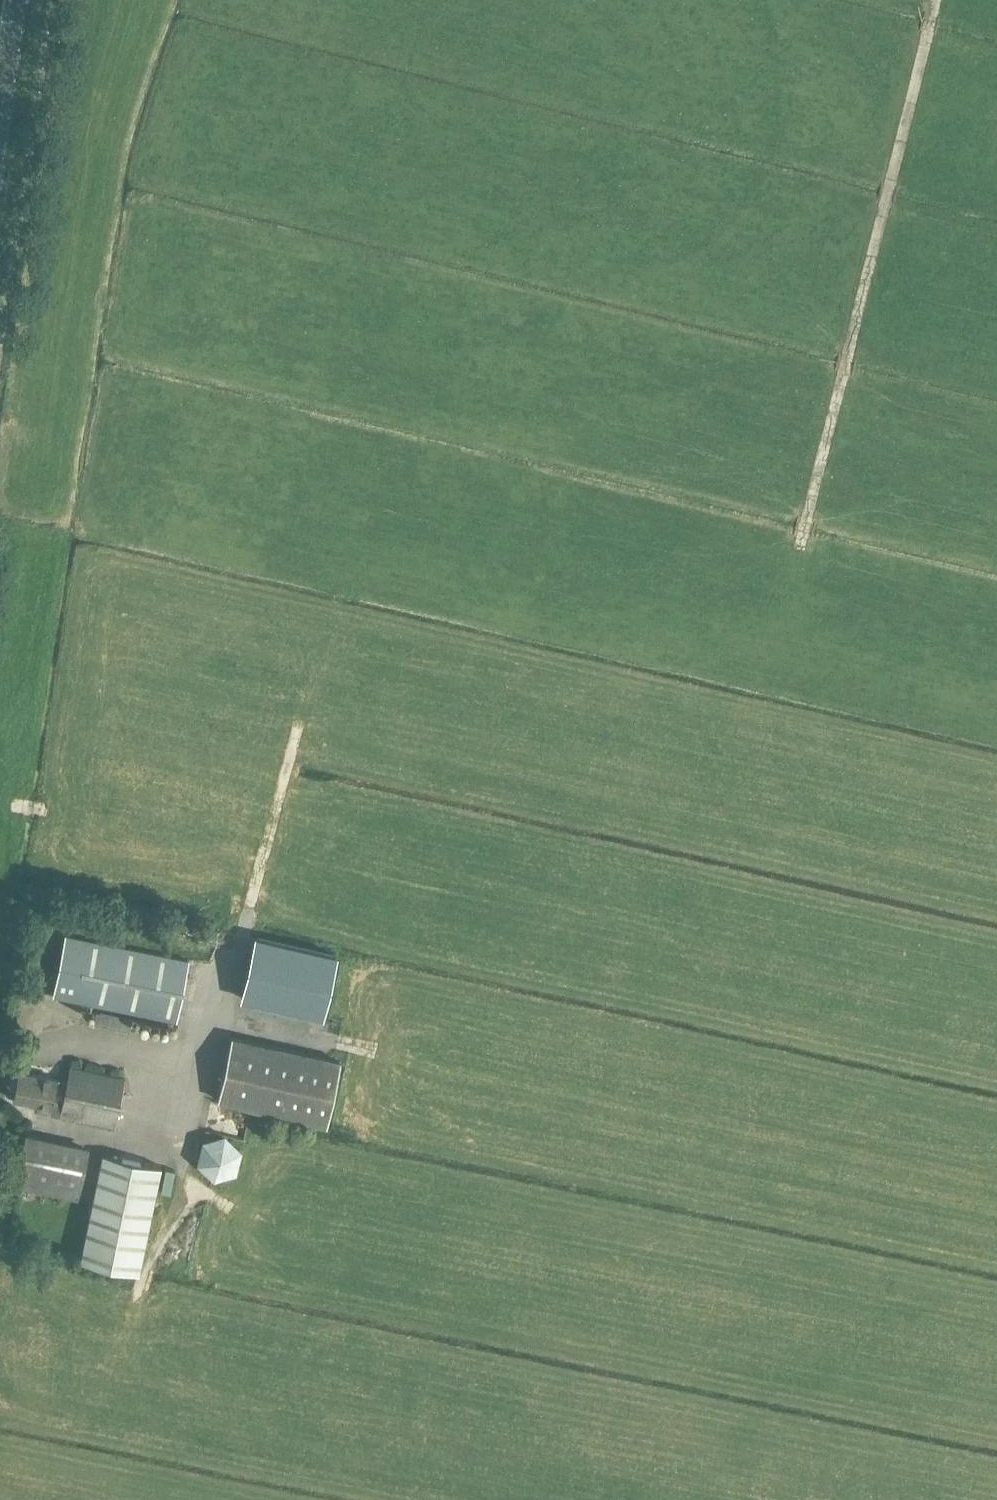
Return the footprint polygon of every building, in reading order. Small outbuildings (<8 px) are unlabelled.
[(174,1021),(187,959),(65,934),(52,995),(174,1021)] [(255,937),(242,997),(321,1016),(335,955),(255,937)] [(95,1019),(131,1027),(133,1015),(97,1007),(95,1019)] [(328,1123),(342,1060),(229,1036),(216,1099),(328,1123)] [(113,1126),(123,1078),(68,1066),(65,1079),(17,1069),(11,1098),(35,1103),(33,1109),(113,1126)] [(24,1154),(22,1159),(82,1173),(89,1145),(29,1131),(29,1133),(24,1154)] [(196,1162),(212,1177),(233,1171),(238,1149),(222,1134),(201,1141),(196,1162)] [(78,1258),(135,1270),(137,1270),(159,1165),(100,1153),(78,1258)]
